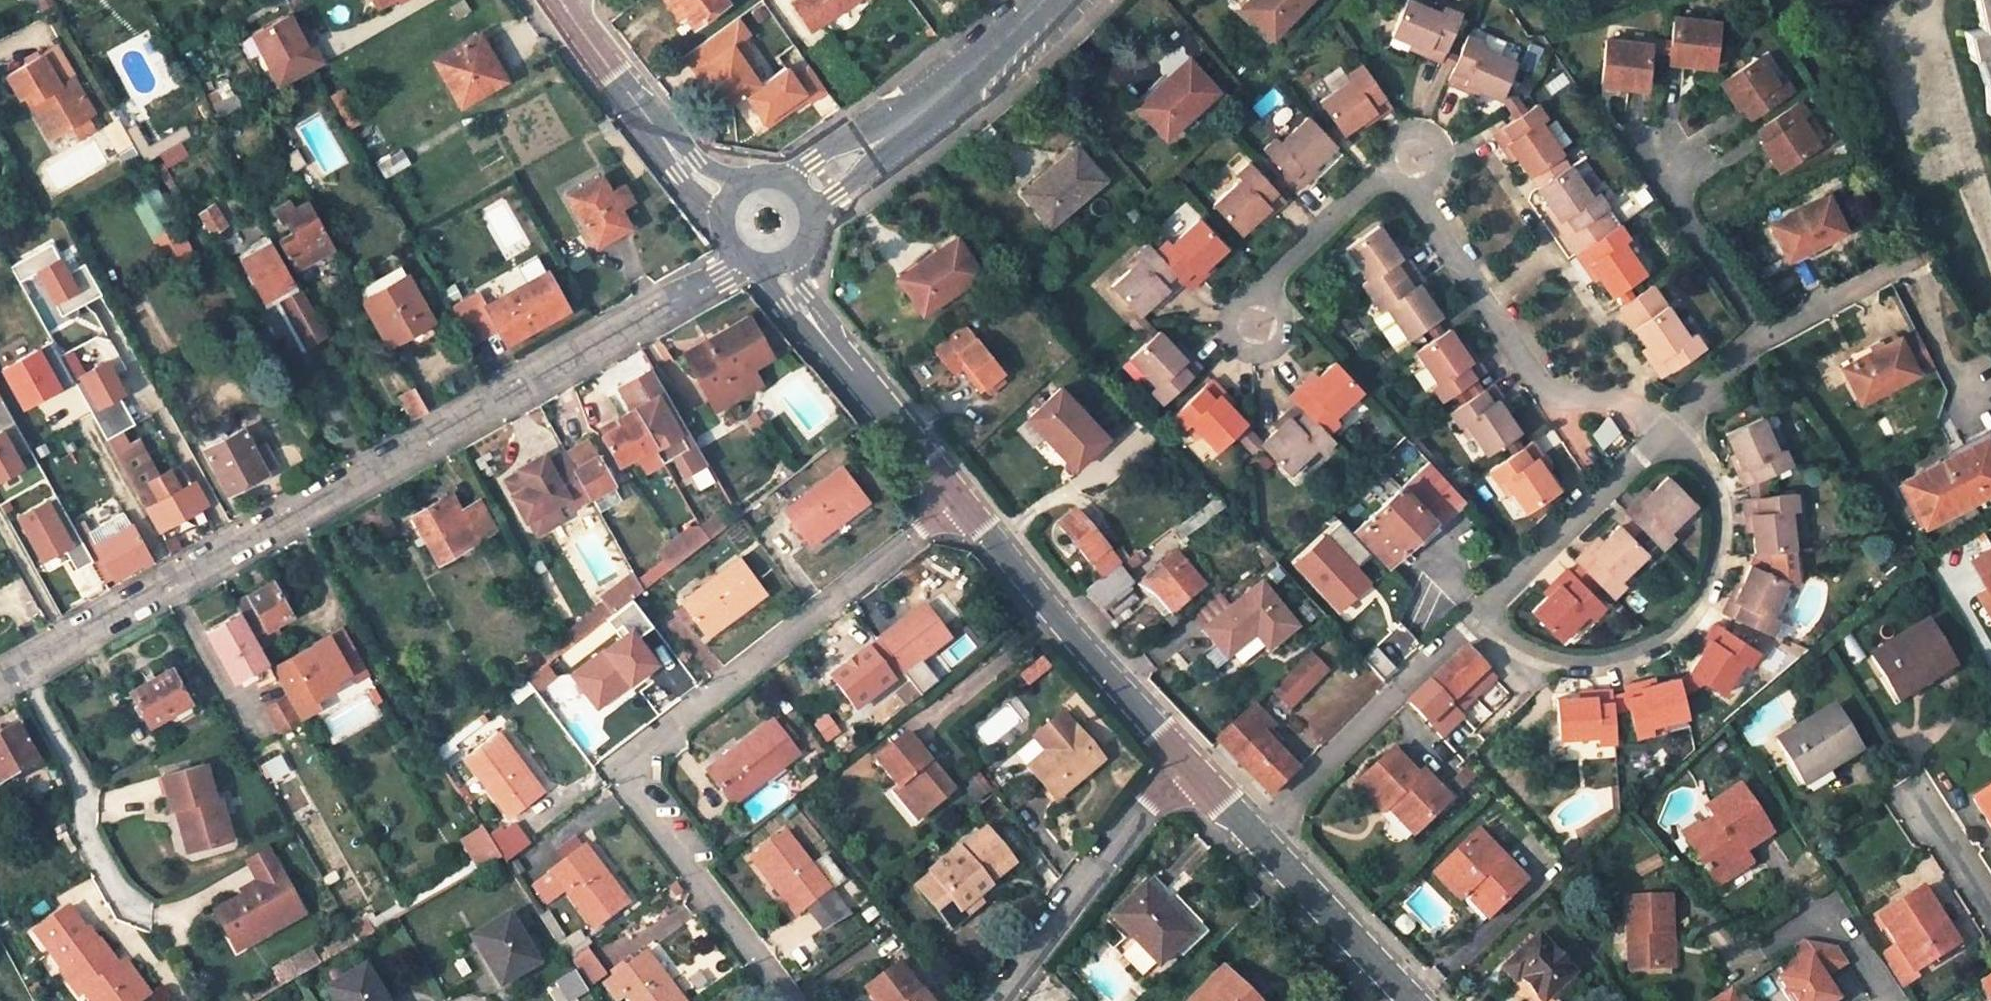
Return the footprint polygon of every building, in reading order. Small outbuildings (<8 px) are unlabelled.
[(678,15),(684,10),(695,23),(725,0),(668,0),(678,15)] [(855,0),(795,0),(791,3),(810,31),(855,0)] [(1241,7),(1272,37),(1307,0),(1247,0),(1241,7)] [(1395,33),(1429,47),(1427,53),(1443,59),(1464,11),(1449,4),(1445,12),(1417,0),(1408,0),(1395,33)] [(1978,25),(1963,29),(1969,57),(1975,56),(1983,78),(1985,110),(1990,110),(1990,116),(1990,0),(1973,0),(1978,25)] [(282,88),(325,63),(312,41),(305,44),(297,30),(289,16),(253,36),(282,88)] [(1667,56),(1694,60),(1693,64),(1709,66),(1716,21),(1673,17),(1667,56)] [(754,50),(735,23),(682,59),(719,113),(741,98),(764,133),(827,90),(808,62),(792,73),(787,64),(759,83),(742,58),(754,50)] [(312,41),(304,26),(297,30),(305,44),(312,41)] [(479,33),(434,58),(460,103),(506,79),(479,33)] [(1471,33),(1449,83),(1465,90),(1467,84),(1502,98),(1519,62),(1484,47),(1487,39),(1471,33)] [(1616,81),(1643,84),(1648,45),(1604,41),(1599,85),(1615,87),(1616,81)] [(58,45),(9,71),(21,95),(32,89),(44,112),(40,114),(51,135),(57,132),(88,116),(94,113),(58,45)] [(1218,90),(1189,58),(1150,92),(1136,105),(1164,137),(1218,90)] [(1755,114),(1790,90),(1781,77),(1774,82),(1758,58),(1720,84),(1736,108),(1747,101),(1755,114)] [(1353,79),(1321,101),(1344,133),(1375,112),(1379,117),(1392,108),(1362,64),(1350,72),(1354,79),(1353,79)] [(1150,92),(1147,89),(1133,100),(1136,105),(1150,92)] [(1807,115),(1799,102),(1763,125),(1771,138),(1761,145),(1778,169),(1816,143),(1800,120),(1807,115)] [(1563,154),(1541,122),(1547,118),(1538,104),(1495,134),(1504,148),(1509,145),(1530,177),(1563,154)] [(1310,170),(1338,144),(1310,114),(1282,140),(1278,136),(1266,147),(1301,186),(1313,174),(1310,170)] [(88,116),(57,132),(61,140),(91,123),(88,116)] [(598,123),(604,133),(614,127),(609,117),(598,123)] [(1103,177),(1075,146),(1037,178),(1022,191),(1050,223),(1103,177)] [(305,163),(297,149),(285,156),(292,169),(305,163)] [(1215,203),(1242,233),(1271,206),(1275,210),(1286,200),(1250,161),(1238,173),(1242,177),(1215,203)] [(1592,198),(1571,167),(1538,189),(1559,219),(1554,222),(1570,245),(1574,242),(1606,220),(1602,213),(1608,208),(1598,194),(1592,198)] [(1037,178),(1033,174),(1018,186),(1022,191),(1037,178)] [(601,175),(567,195),(594,244),(630,226),(619,207),(633,200),(624,184),(609,191),(601,175)] [(210,204),(201,189),(190,196),(199,210),(210,204)] [(1828,196),(1796,212),(1798,218),(1831,201),(1828,196)] [(289,200),(275,209),(282,221),(289,217),(296,229),(281,238),(297,267),(335,246),(310,201),(294,209),(289,200)] [(1796,212),(1771,225),(1787,260),(1803,252),(1820,243),(1845,230),(1831,201),(1798,218),(1796,212)] [(226,224),(213,202),(210,204),(199,210),(212,233),(226,224)] [(1200,274),(1227,249),(1200,220),(1172,245),(1167,240),(1156,251),(1185,282),(1192,290),(1204,278),(1200,274)] [(1576,255),(1620,224),(1617,220),(1610,225),(1606,220),(1574,242),(1570,245),(1576,255)] [(1400,256),(1379,224),(1346,247),(1367,277),(1361,282),(1371,296),(1377,292),(1410,271),(1415,267),(1406,253),(1400,256)] [(1643,275),(1623,244),(1630,239),(1620,224),(1576,255),(1586,269),(1591,266),(1611,297),(1643,275)] [(980,272),(956,237),(915,265),(898,277),(922,312),(980,272)] [(326,331),(296,279),(292,282),(269,241),(242,257),(265,297),(277,290),(306,342),(326,331)] [(11,265),(20,281),(38,271),(62,315),(64,314),(67,319),(81,312),(78,306),(103,292),(86,262),(68,271),(52,242),(11,265)] [(1141,315),(1169,290),(1172,294),(1185,282),(1156,251),(1149,243),(1136,255),(1142,261),(1114,287),(1141,315)] [(1803,252),(1806,258),(1823,250),(1820,243),(1803,252)] [(915,265),(912,260),(895,271),(898,277),(915,265)] [(400,264),(358,288),(364,299),(407,274),(400,264)] [(1439,316),(1419,284),(1423,281),(1415,267),(1410,271),(1377,292),(1371,296),(1380,310),(1386,306),(1407,336),(1439,316)] [(507,342),(567,308),(547,271),(486,305),(479,292),(451,308),(471,344),(499,328),(507,342)] [(390,345),(434,320),(407,274),(364,299),(390,345)] [(1687,338),(1652,285),(1619,308),(1655,361),(1652,363),(1661,377),(1704,349),(1694,333),(1687,338)] [(750,315),(731,327),(734,332),(713,345),(710,339),(686,353),(719,407),(750,389),(740,373),(754,365),(773,353),(750,315)] [(1141,315),(1132,324),(1139,332),(1149,324),(1141,315)] [(980,389),(1003,370),(965,323),(934,348),(947,364),(960,354),(973,371),(969,374),(980,389)] [(1149,342),(1159,333),(1149,324),(1139,332),(1149,343),(1149,342)] [(1430,385),(1440,399),(1447,395),(1484,370),(1475,355),(1470,359),(1450,328),(1416,350),(1437,381),(1430,385)] [(1867,354),(1841,367),(1860,402),(1879,392),(1877,387),(1889,380),(1892,385),(1932,363),(1916,331),(1900,340),(1899,337),(1882,346),(1867,354)] [(1184,359),(1160,332),(1159,333),(1149,342),(1149,343),(1130,360),(1155,387),(1151,391),(1164,404),(1201,367),(1189,355),(1184,359)] [(60,389),(75,381),(52,339),(2,367),(24,405),(58,386),(60,389)] [(1882,346),(1880,341),(1864,349),(1867,354),(1882,346)] [(135,422),(118,393),(123,390),(106,359),(73,377),(107,437),(121,430),(135,422)] [(1335,418),(1364,390),(1337,360),(1307,389),(1304,385),(1291,396),(1299,405),(1327,434),(1339,422),(1335,418)] [(764,381),(754,365),(740,373),(750,389),(764,381)] [(679,444),(669,427),(682,419),(653,368),(621,388),(634,410),(617,419),(621,425),(603,435),(621,466),(638,456),(644,465),(679,444)] [(1892,385),(1889,380),(1877,387),(1879,392),(1892,385)] [(1245,422),(1221,396),(1220,395),(1224,392),(1213,381),(1174,416),(1185,428),(1191,423),(1216,451),(1234,433),(1243,424),(1245,422)] [(1464,421),(1486,453),(1502,443),(1519,431),(1498,401),(1503,398),(1493,383),(1449,412),(1458,426),(1464,421)] [(399,394),(413,418),(426,410),(413,386),(399,394)] [(1059,387),(1029,417),(1050,440),(1075,467),(1107,437),(1059,387)] [(1,394),(0,395),(0,481),(25,467),(19,456),(31,448),(1,394)] [(711,403),(689,416),(701,436),(723,423),(711,403)] [(1291,475),(1319,449),(1323,453),(1335,442),(1327,434),(1299,405),(1288,415),(1292,419),(1264,446),(1291,475)] [(759,429),(768,423),(758,411),(754,414),(757,418),(753,421),(759,429)] [(1779,453),(1764,418),(1728,434),(1743,470),(1738,473),(1744,485),(1791,463),(1785,449),(1779,453)] [(1243,424),(1234,433),(1243,442),(1244,442),(1252,434),(1243,424)] [(243,426),(204,447),(228,491),(279,463),(268,443),(256,449),(243,426)] [(206,503),(193,480),(189,482),(179,465),(159,476),(138,440),(129,445),(121,430),(107,437),(146,508),(149,507),(161,528),(206,503)] [(1901,481),(1923,525),(1990,490),(1990,430),(1986,432),(1988,436),(1901,481)] [(1254,455),(1264,446),(1252,434),(1244,442),(1243,442),(1254,455)] [(1050,440),(1044,446),(1070,473),(1075,467),(1050,440)] [(614,484),(588,441),(566,453),(591,497),(614,484)] [(1505,481),(1526,512),(1551,495),(1558,491),(1538,460),(1542,456),(1532,441),(1512,454),(1488,470),(1498,485),(1505,481)] [(566,453),(565,451),(548,461),(540,466),(535,458),(518,468),(520,471),(506,480),(514,494),(512,495),(526,520),(529,519),(533,527),(544,531),(565,519),(562,513),(557,504),(568,498),(573,507),(591,497),(566,453)] [(548,461),(543,453),(535,458),(540,466),(548,461)] [(626,476),(644,465),(638,456),(621,466),(626,476)] [(1400,488),(1356,530),(1388,563),(1415,537),(1422,545),(1439,528),(1423,511),(1451,485),(1429,461),(1400,488)] [(842,469),(786,512),(810,544),(866,500),(842,469)] [(1667,532),(1694,505),(1695,504),(1667,476),(1640,504),(1635,499),(1622,512),(1660,550),(1673,537),(1667,532)] [(57,495),(20,515),(44,558),(64,547),(70,559),(75,567),(92,558),(56,492),(57,495)] [(452,492),(413,514),(438,560),(496,527),(480,500),(461,510),(452,492)] [(1795,549),(1791,512),(1797,511),(1796,495),(1744,500),(1746,517),(1751,517),(1756,553),(1795,549)] [(1171,537),(1172,538),(1178,534),(1179,536),(1223,504),(1215,496),(1167,531),(1171,537)] [(562,513),(573,507),(568,498),(557,504),(562,513)] [(1982,504),(1986,512),(1990,509),(1990,500),(1982,504)] [(718,512),(657,547),(667,565),(728,530),(718,512)] [(1114,555),(1076,512),(1059,526),(1103,578),(1115,569),(1121,564),(1114,555)] [(105,581),(150,556),(132,523),(95,543),(82,519),(74,525),(105,581)] [(1363,584),(1349,570),(1354,565),(1369,551),(1340,520),(1320,539),(1296,561),(1339,607),(1363,584)] [(1598,545),(1625,574),(1644,554),(1617,526),(1598,545)] [(1138,562),(1171,537),(1167,531),(1133,556),(1138,562)] [(1574,560),(1605,592),(1606,594),(1611,598),(1623,586),(1618,580),(1625,574),(1598,545),(1590,553),(1585,548),(1574,560)] [(64,547),(44,558),(51,570),(70,559),(64,547)] [(1970,560),(1990,595),(1990,547),(1970,560)] [(1799,581),(1795,549),(1756,553),(1755,553),(1749,566),(1785,582),(1799,581)] [(1122,550),(1114,555),(1121,564),(1129,559),(1122,550)] [(1205,586),(1175,552),(1144,579),(1153,588),(1144,595),(1165,620),(1174,613),(1205,586)] [(1121,564),(1126,571),(1138,562),(1133,556),(1129,559),(1121,564)] [(739,561),(683,603),(707,636),(764,593),(739,561)] [(1354,565),(1349,570),(1363,584),(1368,579),(1354,565)] [(1770,616),(1785,582),(1749,566),(1733,601),(1728,599),(1721,614),(1770,635),(1777,619),(1770,616)] [(1085,591),(1111,622),(1139,598),(1115,569),(1103,578),(1085,591)] [(1550,593),(1576,621),(1584,613),(1590,619),(1601,607),(1565,569),(1554,580),(1559,584),(1550,593)] [(630,573),(602,595),(614,610),(643,588),(630,573)] [(1136,586),(1144,595),(1153,588),(1144,579),(1136,586)] [(291,613),(272,580),(235,600),(242,611),(254,634),(291,613)] [(1296,628),(1262,585),(1204,630),(1227,658),(1256,634),(1268,650),(1296,628)] [(1531,612),(1557,639),(1576,621),(1550,593),(1531,612)] [(572,643),(612,613),(603,604),(567,634),(572,643)] [(905,672),(948,638),(924,606),(881,640),(905,672)] [(242,611),(207,630),(233,675),(259,661),(271,680),(278,676),(272,665),(254,634),(242,611)] [(1177,616),(1174,613),(1165,620),(1168,623),(1177,616)] [(1168,623),(1172,627),(1180,620),(1177,616),(1168,623)] [(1953,666),(1927,622),(1872,656),(1885,677),(1896,694),(1920,680),(1922,685),(1953,666)] [(1689,672),(1722,695),(1729,685),(1742,665),(1749,668),(1758,654),(1714,624),(1703,639),(1707,642),(1689,672)] [(632,628),(575,671),(599,703),(656,660),(651,652),(657,647),(642,626),(634,632),(632,628)] [(295,653),(272,665),(278,676),(288,695),(300,716),(321,705),(317,695),(338,683),(335,677),(362,662),(342,627),(312,644),(314,647),(296,657),(295,653)] [(542,651),(548,661),(572,643),(567,634),(566,632),(542,651)] [(881,640),(833,676),(857,708),(905,672),(881,640)] [(296,657),(314,647),(312,644),(295,653),(296,657)] [(1494,679),(1464,648),(1408,700),(1428,722),(1444,707),(1457,721),(1458,725),(1467,734),(1473,728),(1449,702),(1464,687),(1475,698),(1494,679)] [(1290,707),(1327,671),(1309,654),(1273,690),(1290,707)] [(171,666),(131,687),(150,722),(190,700),(171,666)] [(1885,677),(1879,681),(1898,711),(1927,693),(1922,685),(1920,680),(1896,694),(1885,677)] [(1622,686),(1634,737),(1649,734),(1647,727),(1684,718),(1674,678),(1638,687),(1637,682),(1622,686)] [(1554,700),(1558,740),(1595,737),(1596,743),(1611,742),(1607,688),(1592,689),(1592,696),(1554,700)] [(288,695),(266,707),(279,730),(301,718),(300,716),(288,695)] [(1266,730),(1274,722),(1257,704),(1245,715),(1262,733),(1266,730)] [(1860,749),(1833,706),(1776,741),(1789,761),(1800,778),(1824,763),(1828,769),(1860,749)] [(1056,798),(1101,760),(1061,714),(1033,738),(1047,752),(1030,766),(1056,798)] [(1269,795),(1296,769),(1272,744),(1262,733),(1245,715),(1219,740),(1269,795)] [(773,720),(709,770),(733,803),(797,753),(773,720)] [(0,733),(0,784),(39,762),(17,724),(0,733)] [(1276,741),(1266,730),(1262,733),(1272,744),(1276,741)] [(499,732),(468,755),(511,812),(542,788),(499,732)] [(899,785),(923,815),(954,789),(909,734),(878,758),(899,784),(899,785)] [(1396,745),(1392,750),(1417,776),(1421,771),(1396,745)] [(1392,750),(1357,783),(1383,810),(1388,806),(1392,802),(1418,829),(1449,799),(1421,771),(1417,776),(1392,750)] [(1789,761),(1784,764),(1804,796),(1834,777),(1828,769),(1824,763),(1800,778),(1789,761)] [(216,794),(207,764),(167,776),(177,809),(186,806),(189,818),(190,819),(189,819),(181,821),(190,849),(216,840),(215,837),(231,831),(225,810),(220,811),(216,794)] [(968,780),(981,797),(982,796),(991,789),(977,771),(968,780)] [(893,790),(917,820),(923,815),(899,785),(899,784),(897,787),(893,790)] [(1770,831),(1739,784),(1705,807),(1713,818),(1699,828),(1705,837),(1691,847),(1715,884),(1738,869),(1733,862),(1745,853),(1742,849),(1770,831)] [(1973,799),(1990,826),(1990,788),(1973,799)] [(225,810),(220,793),(216,794),(220,811),(225,810)] [(1413,833),(1418,829),(1392,802),(1388,806),(1413,833)] [(189,818),(186,806),(177,809),(181,821),(189,819),(190,819),(189,818)] [(1682,833),(1691,847),(1705,837),(1699,828),(1696,823),(1682,833)] [(461,838),(481,869),(503,856),(483,826),(461,838)] [(933,872),(918,884),(946,919),(974,896),(989,884),(987,882),(1012,861),(985,828),(959,849),(958,847),(931,870),(933,872)] [(784,830),(754,855),(798,912),(808,904),(829,886),(784,830)] [(216,840),(232,835),(231,831),(215,837),(216,840)] [(1479,831),(1436,873),(1460,899),(1465,893),(1472,886),(1495,910),(1526,880),(1521,875),(1509,862),(1479,831)] [(585,844),(533,883),(547,902),(566,888),(595,925),(629,900),(585,844)] [(1750,861),(1745,853),(1733,862),(1738,869),(1750,861)] [(1521,875),(1526,870),(1513,857),(1509,862),(1521,875)] [(254,891),(219,911),(232,932),(245,925),(254,940),(303,912),(279,872),(252,887),(254,891)] [(1153,876),(1112,915),(1158,964),(1200,925),(1153,876)] [(849,911),(829,886),(808,904),(825,926),(849,911)] [(1487,917),(1495,910),(1472,886),(1465,893),(1487,917)] [(1922,888),(1880,916),(1897,943),(1915,970),(1936,957),(1953,946),(1938,923),(1942,920),(1922,888)] [(946,919),(949,925),(979,901),(974,896),(946,919)] [(1626,897),(1629,969),(1665,969),(1663,933),(1669,932),(1668,896),(1626,897)] [(66,912),(60,916),(78,940),(84,936),(66,912)] [(509,914),(472,936),(500,983),(537,961),(509,914)] [(364,915),(347,925),(351,932),(356,942),(374,932),(364,915)] [(1936,957),(1940,963),(1970,944),(1951,915),(1942,920),(1938,923),(1953,946),(1936,957)] [(37,933),(65,971),(62,973),(80,997),(86,993),(91,1000),(144,1000),(151,996),(130,967),(124,971),(120,966),(103,943),(100,945),(90,931),(84,936),(78,940),(60,916),(37,933)] [(240,947),(254,940),(245,925),(232,932),(240,947)] [(328,945),(333,956),(356,942),(351,932),(328,945)] [(1538,933),(1520,951),(1513,957),(1502,967),(1513,980),(1518,976),(1541,1000),(1560,1000),(1558,999),(1553,993),(1574,972),(1538,933)] [(1839,997),(1825,976),(1847,962),(1837,946),(1803,938),(1792,945),(1803,962),(1780,977),(1788,990),(1785,992),(1791,1000),(1834,1000),(1839,997)] [(1878,955),(1902,991),(1920,979),(1915,970),(1897,943),(1878,955)] [(289,982),(320,964),(310,946),(279,965),(289,982)] [(1520,951),(1516,946),(1509,953),(1513,957),(1520,951)] [(646,950),(614,976),(614,977),(606,984),(617,999),(626,992),(633,1000),(685,1000),(646,950)] [(606,974),(590,953),(576,965),(592,986),(606,974)] [(867,984),(880,1000),(931,1000),(899,960),(867,984)] [(130,967),(126,962),(120,966),(124,971),(130,967)] [(365,965),(327,986),(336,1000),(386,1000),(365,965)] [(588,990),(575,969),(555,982),(567,1000),(570,1000),(588,990)] [(1195,1000),(1255,1000),(1226,971),(1195,1000)] [(1580,978),(1574,972),(1553,993),(1558,999),(1580,978)] [(1510,983),(1528,1000),(1541,1000),(1518,976),(1513,980),(1510,983)] [(1733,985),(1709,1000),(1744,1000),(1733,985)] [(1593,991),(1582,1000),(1602,1000),(1593,991)]
